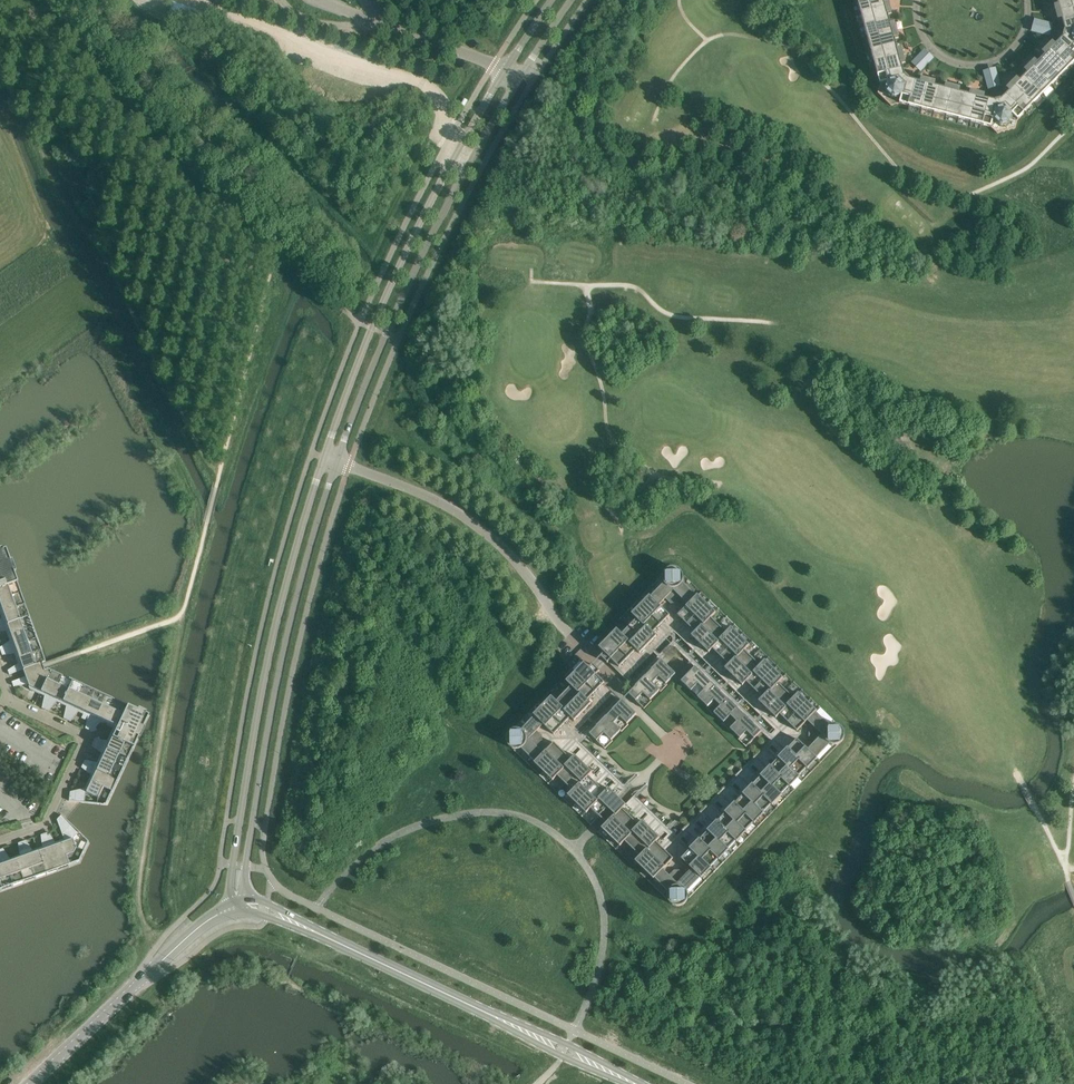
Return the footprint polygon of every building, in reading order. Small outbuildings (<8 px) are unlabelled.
[(888,0),(862,0),(857,2),(860,14),(890,6),(888,0)] [(1056,13),(1073,8),(1073,0),(1056,0),(1058,5),(1054,6),(1056,13)] [(864,26),(889,19),(888,15),(892,13),(890,6),(860,14),(864,26)] [(1058,20),(1062,19),(1064,26),(1073,23),(1073,8),(1056,13),(1058,20)] [(890,24),(889,19),(864,26),(867,39),(897,31),(895,23),(890,24)] [(1030,32),(1049,35),(1052,22),(1032,19),(1030,32)] [(1064,33),(1073,36),(1073,23),(1064,26),(1065,31),(1064,33)] [(899,38),(897,31),(867,39),(870,51),(896,44),(894,39),(899,38)] [(1064,33),(1064,36),(1060,40),(1073,54),(1073,36),(1064,33)] [(1047,47),(1069,68),(1073,63),(1073,54),(1060,40),(1055,45),(1052,42),(1047,47)] [(903,55),(901,48),(897,49),(896,44),(870,51),(874,63),(903,55)] [(1069,68),(1047,47),(1042,52),(1045,55),(1041,59),(1060,77),(1069,68)] [(910,63),(919,72),(933,57),(923,48),(910,63)] [(905,62),(903,55),(874,63),(878,77),(903,70),(901,64),(905,62)] [(1034,60),(1029,65),(1051,86),(1060,77),(1041,59),(1037,63),(1034,60)] [(1042,96),(1051,86),(1029,65),(1024,70),(1027,73),(1023,77),(1042,96)] [(981,70),(986,89),(999,86),(994,66),(981,70)] [(878,77),(880,84),(878,93),(884,99),(906,77),(904,75),(903,70),(878,77)] [(913,80),(908,79),(906,77),(884,99),(891,106),(899,104),(907,106),(913,80)] [(1016,78),(1011,83),(1033,104),(1042,96),(1023,77),(1020,81),(1016,78)] [(920,82),(913,80),(907,106),(921,109),(928,80),(921,78),(920,82)] [(936,82),(928,80),(921,109),(933,112),(939,87),(934,86),(936,82)] [(1011,83),(1006,88),(1009,91),(1004,96),(1023,115),(1033,104),(1011,83)] [(933,112),(945,116),(953,86),(946,84),(944,88),(939,87),(933,112)] [(960,88),(953,86),(945,116),(957,119),(964,93),(959,92),(960,88)] [(957,119),(970,122),(977,92),(970,91),(969,95),(964,93),(957,119)] [(985,94),(977,92),(970,122),(983,126),(990,100),(984,98),(985,94)] [(1000,100),(998,101),(1006,131),(1015,129),(1017,120),(1023,115),(1004,96),(1000,100)] [(1006,131),(998,101),(995,101),(990,100),(983,126),(991,128),(997,134),(1006,131)] [(0,548),(0,587),(18,581),(5,546),(0,548)] [(669,616),(674,611),(673,568),(671,568),(670,568),(668,569),(667,570),(665,571),(664,573),(663,574),(663,576),(662,576),(646,592),(645,592),(669,616)] [(675,568),(673,568),(674,611),(678,616),(702,592),(701,591),(701,592),(684,575),(684,576),(683,576),(683,574),(682,572),(680,571),(679,570),(677,569),(676,568),(675,568)] [(22,592),(18,581),(0,587),(0,600),(22,592)] [(26,603),(22,592),(0,600),(0,613),(26,603)] [(661,625),(669,616),(645,592),(644,593),(645,593),(637,601),(661,625)] [(678,616),(687,624),(710,600),(702,593),(702,592),(678,616)] [(711,601),(710,600),(687,624),(695,632),(695,633),(719,609),(718,608),(711,601)] [(629,609),(628,610),(652,633),(653,633),(661,625),(637,601),(636,602),(629,609)] [(0,613),(0,615),(1,618),(0,619),(0,626),(30,615),(26,603),(0,613)] [(700,644),(704,640),(727,616),(726,616),(719,609),(695,633),(695,632),(691,636),(700,644)] [(653,633),(652,633),(628,610),(621,618),(621,617),(620,618),(648,645),(657,636),(653,633)] [(6,631),(7,636),(34,626),(30,615),(0,626),(0,631),(6,631)] [(728,617),(727,616),(704,640),(700,644),(709,653),(712,649),(712,648),(735,624),(734,624),(727,617),(728,617)] [(613,626),(637,649),(636,650),(640,654),(648,645),(620,618),(620,619),(613,626)] [(712,649),(720,657),(744,633),(743,632),(736,625),(735,624),(712,648),(712,649)] [(7,636),(9,641),(0,647),(0,650),(0,651),(38,637),(34,626),(7,636)] [(628,658),(636,650),(637,649),(613,626),(612,627),(605,634),(604,634),(604,635),(628,658)] [(744,633),(720,657),(728,665),(729,665),(752,641),(744,634),(744,633)] [(607,663),(611,659),(619,667),(628,658),(604,635),(596,643),(595,644),(596,645),(604,653),(600,656),(607,663)] [(0,651),(2,655),(14,653),(16,658),(42,649),(38,637),(0,651)] [(734,677),(737,673),(761,649),(760,649),(753,642),(752,641),(729,665),(728,665),(725,668),(734,677)] [(42,649),(16,658),(17,663),(7,670),(9,674),(22,670),(41,663),(47,661),(42,649)] [(761,650),(761,649),(737,673),(734,677),(743,686),(746,682),(746,681),(769,657),(768,657),(761,650)] [(746,681),(746,682),(754,690),(778,666),(777,665),(769,658),(769,657),(746,681)] [(572,668),(571,668),(595,692),(604,683),(596,675),(600,671),(593,664),(589,668),(581,660),(580,659),(579,660),(580,660),(572,668)] [(652,670),(645,676),(659,690),(660,692),(667,684),(666,683),(675,674),(661,660),(651,670),(652,670)] [(29,689),(39,694),(51,668),(44,670),(42,666),(41,663),(22,670),(23,673),(25,677),(11,682),(13,686),(27,684),(29,689)] [(695,666),(695,667),(681,681),(690,690),(689,691),(697,699),(698,697),(697,697),(711,683),(705,676),(695,666)] [(778,666),(754,690),(762,697),(763,698),(786,674),(786,673),(785,674),(778,666)] [(45,709),(62,673),(51,668),(39,694),(44,696),(41,708),(45,709)] [(563,677),(587,700),(595,692),(571,668),(571,669),(564,677),(563,677)] [(73,678),(62,673),(45,709),(48,711),(56,701),(61,704),(73,678)] [(767,710),(771,706),(794,682),(794,681),(794,682),(786,675),(787,675),(786,674),(763,698),(762,697),(758,701),(767,710)] [(645,676),(636,685),(635,686),(636,686),(628,694),(644,709),(652,701),(650,699),(659,690),(645,676)] [(563,677),(562,678),(563,678),(556,685),(555,685),(579,709),(583,712),(591,704),(587,700),(563,677)] [(67,720),(84,683),(73,678),(61,704),(65,706),(63,718),(67,720)] [(711,682),(711,683),(697,697),(698,697),(707,706),(706,707),(713,714),(714,713),(727,698),(721,692),(711,682)] [(794,682),(771,706),(767,710),(776,718),(780,714),(779,714),(802,690),(802,689),(802,690),(795,683),(795,682),(794,682)] [(95,688),(84,683),(67,720),(70,721),(78,712),(82,714),(95,688)] [(583,712),(579,709),(555,685),(554,686),(555,686),(548,693),(547,693),(571,717),(570,717),(574,721),(583,712)] [(88,730),(106,693),(95,688),(82,714),(87,716),(85,728),(88,730)] [(779,714),(780,714),(788,722),(811,698),(810,698),(803,690),(802,690),(779,714)] [(116,698),(106,693),(88,730),(92,732),(96,730),(95,727),(99,722),(104,724),(116,698)] [(563,725),(570,717),(571,717),(547,693),(546,694),(547,694),(539,702),(539,701),(539,702),(563,725)] [(104,724),(114,729),(115,729),(127,703),(116,698),(104,724)] [(728,698),(727,698),(714,713),(723,722),(722,723),(729,730),(730,729),(730,728),(744,714),(737,708),(738,708),(728,698)] [(812,699),(811,698),(788,722),(796,731),(820,707),(819,706),(811,699),(812,699)] [(636,714),(622,700),(612,710),(613,710),(606,716),(620,731),(621,732),(629,724),(627,723),(636,714)] [(531,710),(530,711),(554,734),(563,725),(539,702),(538,702),(538,703),(531,710)] [(114,729),(111,736),(109,735),(109,736),(134,748),(150,714),(127,703),(115,729),(114,729)] [(796,731),(801,735),(845,735),(844,733),(844,731),(843,730),(842,728),(841,727),(840,726),(838,725),(836,724),(837,723),(820,707),(796,731)] [(550,739),(554,734),(530,711),(514,728),(514,729),(513,729),(511,730),(510,731),(509,732),(508,734),(507,735),(506,737),(506,738),(550,739)] [(738,739),(746,747),(761,731),(754,724),(744,714),(730,728),(730,729),(739,738),(738,739)] [(597,726),(589,734),(605,749),(613,741),(611,740),(620,731),(606,716),(596,726),(597,726)] [(801,735),(796,740),(821,763),(837,746),(837,745),(838,744),(840,743),(841,742),(842,741),(843,740),(844,738),(844,736),(845,735),(801,735)] [(94,738),(93,742),(129,759),(134,748),(109,736),(106,741),(99,739),(99,736),(94,738)] [(506,738),(506,740),(506,741),(507,743),(508,744),(509,746),(510,747),(511,748),(513,749),(515,749),(515,750),(514,750),(531,767),(554,743),(550,739),(506,738)] [(820,764),(821,763),(796,740),(788,749),(812,772),(820,764)] [(98,758),(124,770),(129,759),(93,742),(91,745),(101,753),(98,758)] [(563,752),(554,743),(531,767),(532,768),(539,775),(540,776),(563,752)] [(788,749),(779,758),(803,781),(811,773),(812,772),(788,749)] [(548,784),(572,760),(571,759),(563,752),(540,776),(548,783),(548,784)] [(572,760),(548,784),(549,785),(549,784),(556,791),(557,792),(580,768),(584,764),(575,755),(571,759),(572,760)] [(119,781),(124,770),(98,758),(96,762),(84,760),(82,763),(119,781)] [(802,782),(803,781),(779,758),(770,767),(794,790),(795,790),(794,790),(802,782)] [(90,774),(88,779),(114,791),(119,781),(82,763),(81,767),(90,774)] [(584,764),(580,768),(557,792),(564,799),(565,800),(588,776),(589,776),(592,772),(584,764)] [(770,767),(761,776),(785,800),(786,799),(793,791),(794,791),(794,790),(770,767)] [(597,784),(589,776),(588,776),(565,800),(573,808),(597,784)] [(785,800),(761,776),(752,785),(776,809),(777,808),(785,800)] [(114,791),(88,779),(84,788),(69,791),(68,801),(108,805),(114,791)] [(597,784),(573,808),(574,809),(582,816),(581,816),(582,817),(605,793),(605,792),(597,784)] [(752,785),(743,794),(767,818),(768,817),(776,809),(752,785)] [(605,793),(582,817),(583,817),(590,824),(591,825),(591,824),(608,808),(615,815),(621,808),(623,809),(626,805),(618,797),(617,797),(608,788),(605,792),(605,793)] [(734,803),(759,827),(759,826),(767,818),(743,794),(734,803)] [(734,803),(726,813),(750,836),(750,835),(758,827),(759,827),(734,803)] [(606,841),(607,841),(630,817),(623,809),(621,808),(615,815),(598,831),(598,832),(599,833),(607,840),(606,841)] [(749,836),(750,836),(726,813),(717,822),(741,845),(741,844),(749,836)] [(63,839),(60,840),(70,867),(80,863),(90,843),(61,814),(56,819),(63,839)] [(638,825),(630,817),(607,841),(608,842),(608,841),(615,849),(616,849),(639,825),(638,825)] [(642,821),(638,825),(639,825),(616,849),(616,850),(623,857),(624,857),(647,833),(651,829),(642,821)] [(717,822),(708,831),(732,854),(733,854),(733,853),(740,845),(740,846),(741,845),(717,822)] [(651,829),(647,833),(624,857),(624,858),(632,865),(631,865),(632,865),(655,841),(656,842),(660,838),(651,829)] [(48,831),(44,833),(58,871),(70,867),(60,840),(54,842),(48,831)] [(732,855),(732,854),(708,831),(699,840),(723,863),(724,863),(724,862),(731,854),(732,855)] [(42,846),(37,848),(47,875),(58,871),(44,833),(40,834),(42,846)] [(25,840),(21,841),(35,879),(47,875),(37,848),(32,850),(25,840)] [(699,840),(690,849),(715,872),(723,864),(723,863),(699,840)] [(19,855),(14,856),(24,883),(35,879),(21,841),(18,843),(19,855)] [(664,850),(656,842),(655,841),(632,865),(632,866),(633,866),(640,873),(640,874),(664,850)] [(0,849),(0,853),(13,887),(24,883),(14,856),(9,858),(2,848),(0,849)] [(690,849),(682,858),(706,881),(714,873),(715,872),(690,849)] [(649,882),(673,858),(664,850),(640,874),(641,874),(649,881),(649,882)] [(1,892),(13,887),(0,853),(0,888),(1,892)] [(677,862),(673,858),(649,882),(650,883),(650,882),(666,899),(667,898),(668,900),(669,901),(670,903),(671,904),(672,905),(674,905),(676,906),(677,906),(677,862)] [(679,906),(680,906),(682,905),(683,905),(684,904),(686,902),(687,901),(687,899),(688,898),(689,898),(705,882),(706,881),(682,858),(677,862),(677,906),(679,906)]
